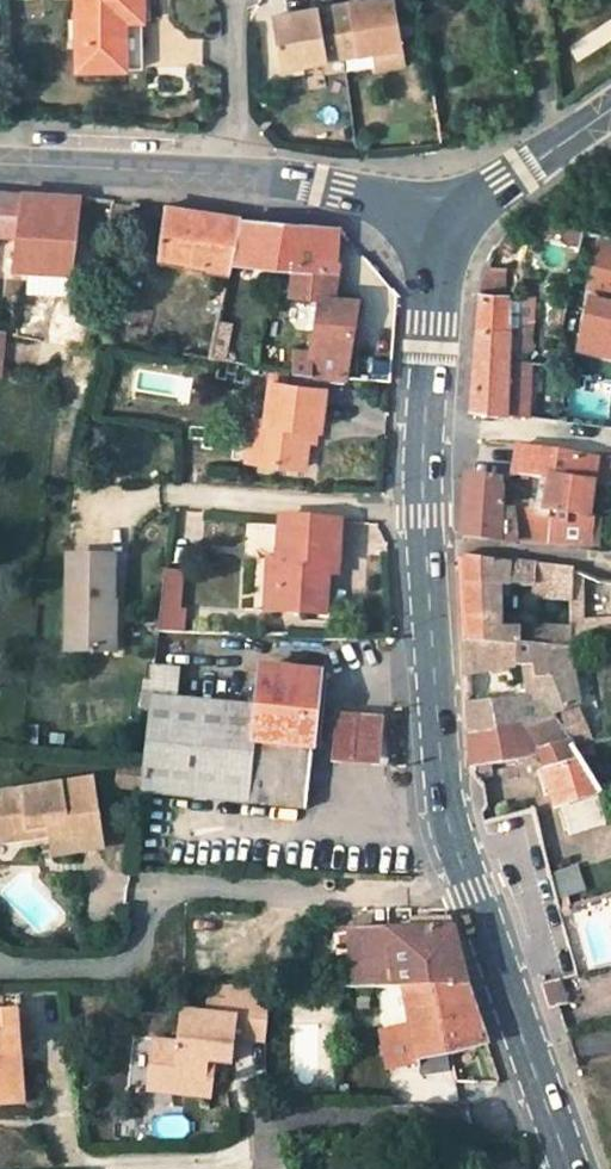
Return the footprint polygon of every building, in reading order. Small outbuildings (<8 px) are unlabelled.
[(77,69),(125,68),(125,13),(142,13),(142,0),(76,0),(77,69)] [(273,17),(281,67),(374,52),(376,68),(403,65),(391,0),(378,0),(273,17)] [(143,68),(142,13),(125,13),(125,68),(143,68)] [(366,70),(376,68),(374,52),(363,54),(366,70)] [(428,145),(438,144),(437,131),(427,132),(428,145)] [(18,235),(13,269),(71,272),(80,197),(0,191),(0,234),(18,235)] [(162,260),(229,274),(240,219),(168,207),(162,260)] [(538,216),(536,225),(563,232),(565,222),(538,216)] [(238,259),(298,265),(315,267),(316,257),(337,260),(339,229),(337,227),(246,219),(238,259)] [(603,230),(590,291),(598,293),(596,302),(589,301),(580,343),(610,350),(610,232),(603,230)] [(292,294),(323,299),(313,351),(291,349),(289,369),(293,370),(329,375),(347,377),(359,301),(336,297),(339,269),(335,268),(337,260),(316,257),(315,267),(298,265),(292,294)] [(508,268),(486,267),(484,274),(480,318),(477,355),(509,358),(509,295),(507,295),(508,268)] [(64,295),(66,278),(28,275),(27,293),(64,295)] [(567,311),(558,310),(556,318),(565,320),(567,311)] [(554,325),(564,327),(565,320),(556,318),(554,325)] [(232,332),(219,330),(213,358),(227,360),(232,332)] [(507,411),(509,358),(477,355),(473,405),(507,411)] [(530,360),(509,358),(507,411),(508,413),(529,415),(530,360)] [(293,370),(291,384),(272,383),(266,424),(260,423),(256,459),(305,468),(310,441),(312,429),(321,431),(329,375),(293,370)] [(260,423),(254,422),(249,458),(256,459),(260,423)] [(319,442),(321,431),(312,429),(310,441),(319,442)] [(594,481),(597,458),(521,445),(518,461),(516,473),(543,476),(539,511),(517,510),(520,540),(594,545),(596,524),(597,517),(591,517),(594,481)] [(597,458),(594,481),(610,484),(610,457),(597,458)] [(504,492),(502,479),(467,473),(464,511),(462,535),(504,540),(520,540),(517,510),(502,508),(504,492)] [(339,564),(342,521),(281,518),(280,560),(278,613),(326,616),(328,574),(329,563),(339,564)] [(602,524),(596,524),(594,545),(601,545),(602,524)] [(522,644),(522,626),(502,625),(502,584),(536,588),(536,566),(461,555),(463,600),(465,641),(522,644)] [(114,557),(70,556),(69,651),(109,652),(110,602),(113,602),(114,557)] [(280,560),(270,560),(268,612),(278,613),(280,560)] [(339,575),(339,564),(329,563),(328,574),(339,575)] [(572,597),(575,569),(552,567),(536,566),(536,588),(536,597),(572,597)] [(164,570),(161,608),(179,610),(182,571),(164,570)] [(179,610),(161,608),(159,632),(183,633),(185,610),(179,610)] [(572,621),(573,645),(610,632),(610,620),(572,621)] [(467,674),(523,664),(526,698),(468,702),(470,730),(555,720),(549,712),(576,702),(580,700),(570,646),(522,644),(465,641),(467,674)] [(179,661),(156,658),(152,698),(175,700),(179,661)] [(143,791),(306,809),(318,714),(322,716),(327,674),(262,668),(258,708),(175,700),(152,698),(143,791)] [(575,746),(593,741),(576,702),(549,712),(555,720),(575,746)] [(382,718),(337,715),(334,763),(380,766),(382,718)] [(535,749),(540,748),(547,767),(559,804),(562,804),(596,792),(600,791),(581,757),(575,746),(555,720),(470,730),(472,765),(489,761),(523,753),(535,749)] [(39,727),(29,726),(27,747),(38,748),(39,727)] [(598,752),(595,741),(575,746),(581,757),(598,752)] [(523,753),(525,763),(537,757),(535,749),(523,753)] [(477,764),(479,770),(491,767),(489,761),(477,764)] [(0,796),(0,842),(9,841),(13,834),(32,830),(32,826),(52,822),(54,834),(55,841),(62,845),(76,843),(77,852),(104,847),(93,778),(2,792),(2,796),(0,796)] [(562,804),(571,833),(605,822),(596,792),(562,804)] [(572,948),(562,951),(555,928),(566,925),(563,916),(561,908),(558,898),(551,874),(532,809),(477,824),(487,871),(507,866),(512,877),(518,894),(494,900),(502,936),(516,990),(531,986),(555,979),(580,972),(572,948)] [(9,841),(54,834),(52,822),(32,826),(32,830),(13,834),(9,841)] [(57,855),(77,852),(76,843),(62,845),(55,841),(57,855)] [(490,883),(512,877),(507,866),(487,871),(490,883)] [(569,894),(586,888),(577,866),(551,874),(558,898),(569,894)] [(572,905),(569,894),(558,898),(561,908),(569,905),(572,905)] [(571,913),(569,905),(561,908),(563,916),(571,913)] [(418,930),(358,932),(350,932),(350,934),(351,943),(352,957),(354,985),(375,985),(403,985),(466,985),(451,919),(418,920),(418,930)] [(351,943),(350,934),(342,936),(342,943),(351,943)] [(354,985),(352,957),(334,957),(336,985),(354,985)] [(562,1005),(555,979),(531,986),(534,999),(537,1010),(559,1006),(562,1005)] [(419,1057),(486,1041),(466,985),(403,985),(419,1057)] [(209,1017),(234,1020),(232,1036),(261,1038),(261,988),(211,990),(209,1017)] [(0,1013),(0,1102),(23,1101),(20,1051),(25,1050),(23,1011),(0,1013)] [(206,1061),(213,1061),(229,1063),(231,1049),(232,1036),(234,1020),(209,1017),(182,1014),(179,1044),(154,1041),(149,1091),(202,1097),(206,1061)] [(210,1098),(213,1061),(206,1061),(202,1097),(210,1098)]
